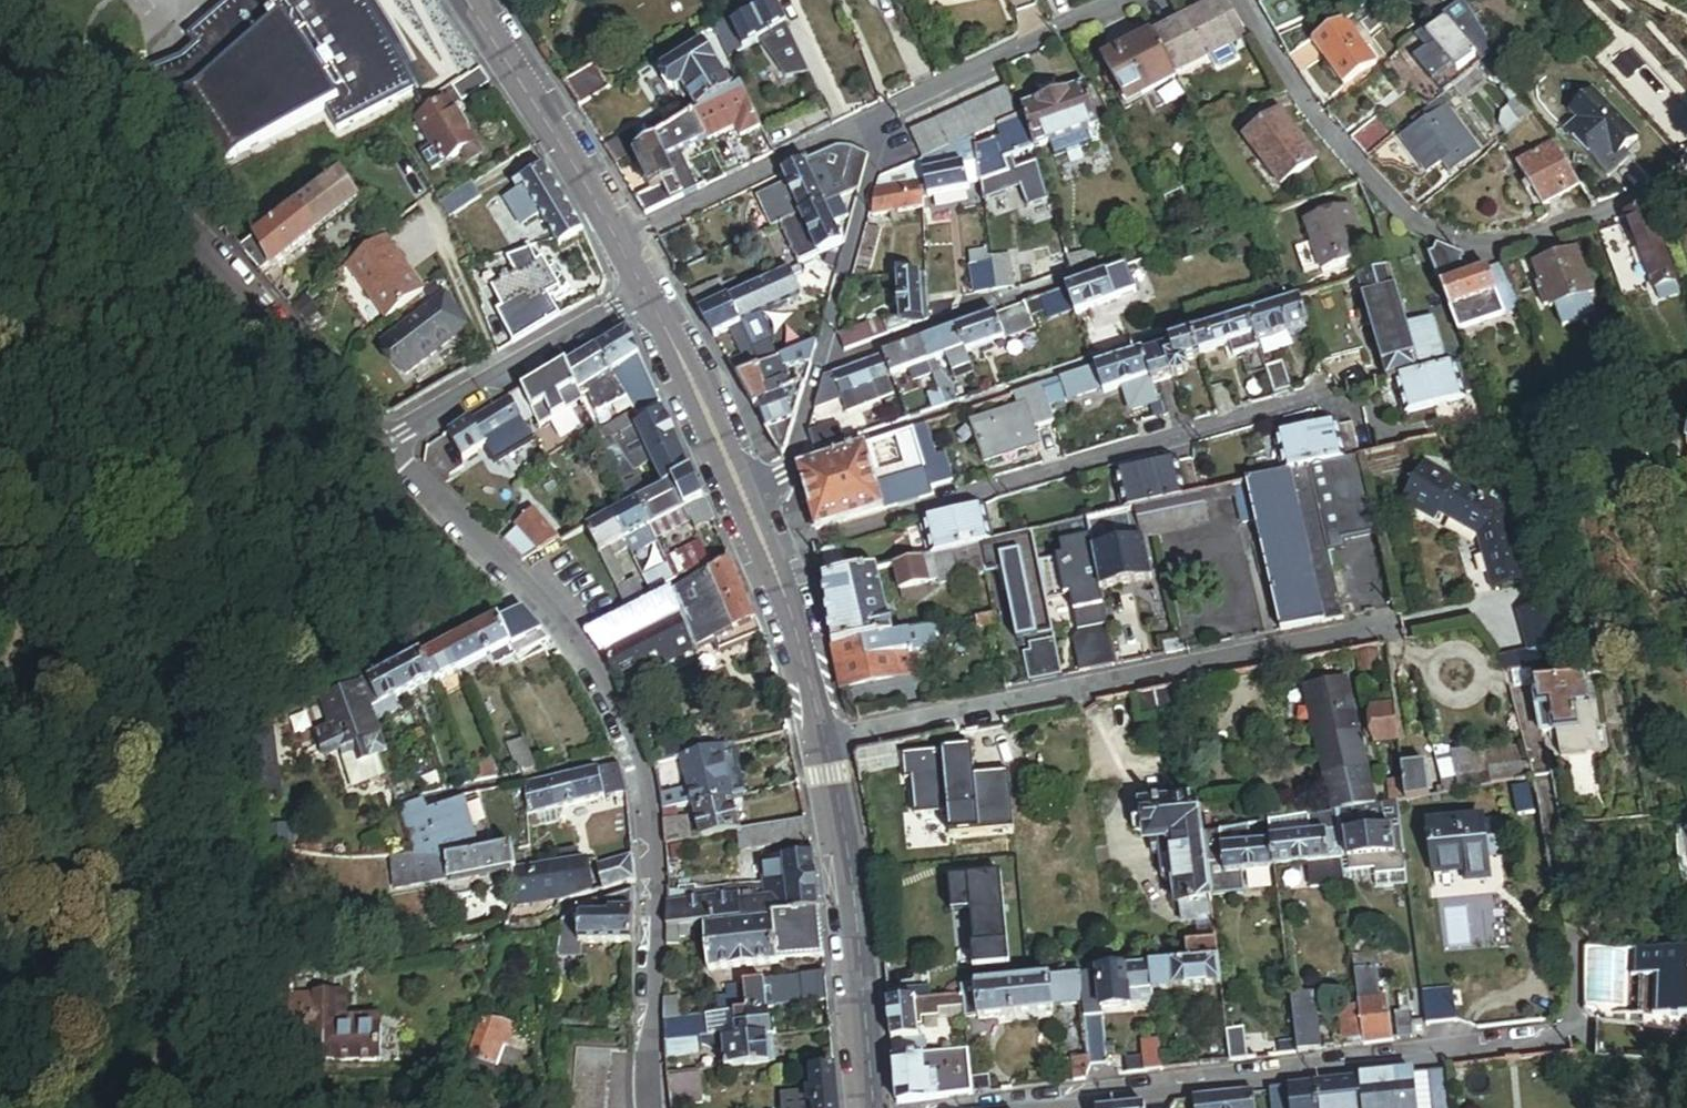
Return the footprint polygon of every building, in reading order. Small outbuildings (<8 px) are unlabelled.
[(342,134),(414,91),(377,29),(356,0),(239,0),(189,44),(221,80),(197,102),(169,114),(182,144),(218,190),(245,161),(329,114),(342,134)] [(728,56),(787,23),(775,0),(755,0),(751,2),(713,25),(728,56)] [(1225,6),(1221,0),(1215,0),(1212,2),(1217,11),(1225,6)] [(1260,4),(1280,37),(1314,16),(1304,0),(1265,0),(1260,4)] [(1484,46),(1492,40),(1469,0),(1465,0),(1445,16),(1449,21),(1430,38),(1447,58),(1461,74),(1480,58),(1476,53),(1484,46)] [(1203,62),(1235,44),(1228,32),(1217,11),(1212,2),(1154,33),(1177,76),(1203,62)] [(1228,32),(1239,26),(1228,5),(1225,6),(1217,11),(1228,32)] [(1324,55),(1344,83),(1377,60),(1346,17),(1324,33),(1300,50),(1291,56),(1302,71),(1324,55)] [(1293,40),(1300,50),(1324,33),(1316,23),(1293,40)] [(1235,44),(1246,38),(1239,26),(1228,32),(1235,44)] [(1178,77),(1177,76),(1154,33),(1105,60),(1129,104),(1178,77)] [(1436,67),(1447,58),(1430,38),(1419,47),(1436,67)] [(1498,69),(1507,62),(1492,40),(1484,46),(1491,58),(1498,69)] [(700,110),(733,89),(704,43),(662,67),(664,71),(662,77),(666,86),(673,87),(676,89),(684,85),(700,110)] [(1216,75),(1239,63),(1242,56),(1235,44),(1203,62),(1210,73),(1216,75)] [(1498,69),(1491,58),(1484,63),(1491,74),(1498,69)] [(1541,118),(1507,62),(1498,69),(1491,74),(1500,88),(1504,85),(1511,94),(1509,98),(1517,110),(1516,115),(1518,118),(1526,129),(1541,118)] [(578,105),(610,87),(595,63),(563,81),(578,105)] [(451,88),(461,103),(490,83),(480,68),(451,88)] [(1085,123),(1097,118),(1086,81),(1021,108),(1023,114),(1033,146),(1050,138),(1085,123)] [(1005,122),(1021,115),(1009,89),(994,96),(1005,122)] [(1266,98),(1273,96),(1271,89),(1264,92),(1266,98)] [(820,130),(835,123),(820,93),(805,100),(820,130)] [(1618,156),(1633,141),(1587,94),(1563,117),(1571,125),(1560,137),(1602,180),(1617,166),(1612,161),(1618,156)] [(997,126),(1005,122),(994,96),(916,133),(927,156),(972,136),(997,126)] [(457,154),(474,143),(445,99),(415,118),(423,130),(418,133),(422,140),(427,137),(434,146),(422,154),(432,170),(457,154)] [(1419,125),(1422,129),(1450,109),(1447,104),(1419,125)] [(741,161),(760,152),(754,137),(761,134),(749,108),(722,121),(741,161)] [(1456,177),(1484,157),(1450,109),(1422,129),(1446,163),(1456,177)] [(1245,136),(1282,185),(1317,160),(1280,111),(1245,136)] [(683,195),(696,190),(677,154),(707,139),(695,113),(656,138),(682,191),(683,195)] [(1004,157),(1033,146),(1023,114),(1021,115),(1005,122),(997,126),(1002,139),(974,149),(976,160),(980,182),(1009,171),(1004,157)] [(1507,152),(1546,126),(1541,118),(1526,129),(1518,118),(1502,128),(1499,140),(1507,152)] [(1370,158),(1394,142),(1380,121),(1354,140),(1370,158)] [(1091,140),(1085,123),(1050,138),(1057,154),(1091,140)] [(634,152),(644,145),(634,128),(605,147),(615,163),(634,152)] [(1432,173),(1446,163),(1422,129),(1408,139),(1432,173)] [(760,152),(768,148),(761,134),(754,137),(760,152)] [(976,160),(974,149),(972,136),(927,156),(921,159),(921,170),(927,169),(976,160)] [(683,195),(682,191),(656,138),(644,145),(634,152),(652,188),(637,197),(646,213),(683,195)] [(837,198),(859,188),(868,156),(845,142),(781,173),(785,183),(752,199),(766,230),(775,226),(823,204),(837,198)] [(457,154),(463,164),(480,153),(474,143),(457,154)] [(1527,183),(1563,160),(1555,147),(1519,170),(1527,183)] [(1612,161),(1617,166),(1623,160),(1618,156),(1612,161)] [(922,179),(921,170),(921,159),(878,178),(875,189),(922,179)] [(966,185),(980,182),(976,160),(927,169),(928,194),(967,186),(966,185)] [(1544,210),(1580,187),(1563,160),(1527,183),(1529,186),(1534,193),(1544,210)] [(583,233),(566,202),(546,166),(513,184),(517,190),(523,186),(527,194),(538,214),(556,248),(583,233)] [(294,208),(313,233),(358,201),(339,175),(294,208)] [(902,208),(923,204),(922,195),(922,179),(875,189),(873,214),(891,211),(893,222),(904,220),(902,208)] [(436,204),(447,220),(478,201),(468,184),(436,204)] [(521,198),(527,194),(523,186),(517,190),(521,198)] [(1528,197),(1534,193),(1529,186),(1523,190),(1528,197)] [(520,225),(538,214),(527,194),(521,198),(517,190),(504,197),(520,225)] [(831,222),(845,216),(837,198),(823,204),(831,222)] [(811,256),(818,253),(844,241),(845,239),(837,235),(831,222),(823,204),(775,226),(795,266),(812,258),(811,256)] [(1324,269),(1368,255),(1353,207),(1308,221),(1324,269)] [(239,247),(257,273),(313,233),(294,208),(239,247)] [(1660,300),(1680,292),(1648,208),(1627,217),(1634,235),(1628,237),(1631,244),(1637,242),(1660,300)] [(1275,219),(1282,217),(1279,209),(1273,211),(1275,219)] [(687,225),(658,239),(665,252),(693,239),(687,225)] [(852,273),(868,273),(879,234),(865,230),(852,273)] [(1620,282),(1638,275),(1618,230),(1600,237),(1620,282)] [(380,319),(420,292),(382,237),(342,264),(380,319)] [(1031,280),(1067,267),(1064,255),(1061,247),(1048,250),(1045,241),(1030,245),(1031,252),(1027,253),(1029,258),(1025,259),(1031,280)] [(1450,309),(1496,292),(1488,272),(1472,277),(1462,281),(1460,274),(1456,275),(1446,249),(1436,245),(1432,252),(1428,253),(1450,309)] [(1073,282),(1099,272),(1090,246),(1064,255),(1067,267),(1073,282)] [(970,251),(972,263),(991,260),(990,254),(988,254),(987,248),(970,251)] [(1462,281),(1472,277),(1467,265),(1463,266),(1465,255),(1446,249),(1456,275),(1460,274),(1462,281)] [(1574,302),(1595,293),(1578,253),(1537,271),(1539,275),(1531,279),(1539,298),(1543,296),(1548,308),(1551,307),(1552,311),(1567,305),(1570,313),(1578,310),(1574,302)] [(542,290),(555,281),(542,261),(534,265),(527,255),(501,260),(511,275),(489,290),(501,309),(494,314),(513,342),(560,316),(548,297),(542,290)] [(1010,285),(1006,258),(997,259),(991,260),(995,287),(1010,285)] [(974,291),(995,287),(991,260),(972,263),(970,264),(974,291)] [(1074,311),(1113,297),(1109,285),(1120,281),(1118,273),(1115,266),(1099,272),(1073,282),(1064,285),(1074,311)] [(1396,378),(1449,362),(1435,318),(1408,327),(1389,266),(1355,277),(1359,289),(1387,380),(1396,378)] [(1511,287),(1502,267),(1488,272),(1496,292),(1511,287)] [(727,297),(740,324),(801,296),(788,269),(727,297)] [(842,332),(847,348),(906,327),(905,321),(922,319),(920,274),(896,276),(898,318),(882,323),(880,318),(842,332)] [(1294,298),(1299,313),(1344,298),(1343,294),(1359,289),(1355,277),(1294,298)] [(698,311),(727,297),(719,278),(688,293),(698,311)] [(548,297),(560,289),(555,281),(542,290),(548,297)] [(1450,309),(1458,327),(1503,311),(1496,292),(1450,309)] [(1037,295),(1022,301),(1027,315),(1042,309),(1037,295)] [(375,345),(398,377),(464,330),(442,297),(375,345)] [(760,366),(740,324),(727,297),(698,311),(716,344),(726,339),(724,334),(724,331),(728,329),(742,361),(728,366),(734,377),(760,366)] [(1287,332),(1288,335),(1304,329),(1299,313),(1294,298),(1247,314),(1256,342),(1287,332)] [(954,327),(963,350),(1031,324),(1027,315),(1022,301),(954,327)] [(305,326),(316,316),(305,303),(293,312),(305,326)] [(1238,358),(1259,351),(1256,342),(1247,314),(1192,332),(1199,354),(1233,343),(1238,358)] [(938,370),(935,361),(963,350),(954,327),(919,340),(932,372),(938,370)] [(635,413),(659,401),(627,329),(595,347),(609,370),(622,363),(628,375),(616,381),(625,396),(635,413)] [(1185,376),(1188,371),(1185,362),(1200,357),(1199,354),(1192,332),(1142,350),(1150,376),(1152,382),(1174,376),(1176,379),(1185,376)] [(1256,342),(1259,351),(1290,340),(1288,335),(1287,332),(1256,342)] [(1082,354),(1077,338),(1061,344),(1066,359),(1082,354)] [(892,378),(895,387),(932,372),(919,340),(883,354),(892,378)] [(782,396),(781,392),(792,387),(784,367),(809,365),(814,345),(777,360),(760,366),(734,377),(752,407),(782,396)] [(586,391),(596,410),(625,396),(616,381),(609,370),(595,347),(565,364),(579,394),(586,391)] [(754,354),(760,366),(777,360),(773,347),(754,354)] [(956,369),(969,365),(963,350),(935,361),(938,370),(954,364),(956,369)] [(1100,377),(1105,391),(1150,376),(1142,350),(1043,383),(1050,405),(1068,398),(1065,389),(1100,377)] [(892,378),(883,354),(873,358),(882,382),(841,398),(845,410),(893,391),(889,379),(892,378)] [(1465,399),(1463,394),(1484,388),(1471,356),(1449,362),(1396,378),(1406,414),(1465,399)] [(840,394),(841,398),(882,382),(873,358),(822,378),(814,404),(840,394)] [(1273,395),(1292,390),(1284,362),(1264,367),(1273,395)] [(616,381),(628,375),(622,363),(609,370),(616,381)] [(543,424),(583,402),(579,394),(565,364),(509,395),(522,417),(525,422),(537,415),(542,425),(543,424)] [(895,387),(897,392),(934,378),(932,372),(895,387)] [(778,454),(784,451),(803,383),(792,387),(781,392),(782,396),(752,407),(778,454)] [(1031,420),(1053,413),(1050,405),(1043,383),(1013,393),(1016,400),(1025,397),(1029,406),(973,425),(986,464),(1040,445),(1035,430),(1031,420)] [(958,391),(951,393),(949,385),(938,389),(939,391),(944,405),(961,399),(958,391)] [(926,411),(944,405),(939,391),(926,395),(928,402),(923,403),(926,411)] [(484,444),(482,440),(522,417),(509,395),(445,433),(460,458),(484,444)] [(1153,428),(1171,422),(1162,397),(1145,402),(1153,428)] [(904,415),(899,401),(887,406),(892,420),(904,415)] [(663,409),(633,425),(602,442),(631,502),(637,498),(656,489),(673,480),(690,471),(663,409)] [(1035,430),(1056,422),(1053,413),(1031,420),(1035,430)] [(535,439),(548,432),(543,424),(542,425),(537,415),(525,422),(532,434),(535,439)] [(596,431),(602,442),(633,425),(627,415),(596,431)] [(484,444),(492,457),(532,434),(525,422),(522,417),(482,440),(484,444)] [(1517,431),(1538,427),(1533,417),(1514,421),(1517,431)] [(842,439),(836,422),(806,432),(805,434),(813,449),(842,439)] [(931,486),(953,480),(944,453),(936,455),(925,423),(911,428),(931,486)] [(1311,465),(1358,454),(1355,445),(1350,425),(1336,428),(1336,426),(1279,440),(1287,470),(1311,465)] [(934,494),(931,486),(911,428),(841,452),(796,467),(817,528),(934,494)] [(648,459),(656,476),(658,475),(642,442),(623,451),(636,478),(640,476),(634,466),(648,459)] [(1342,537),(1376,528),(1358,454),(1311,465),(1329,548),(1343,545),(1342,537)] [(1135,506),(1198,491),(1189,458),(1178,461),(1177,457),(1118,473),(1126,508),(1135,506)] [(1503,581),(1529,573),(1509,505),(1425,460),(1403,500),(1435,517),(1440,509),(1442,505),(1452,509),(1449,514),(1479,529),(1492,570),(1500,568),(1503,581)] [(1345,617),(1329,548),(1311,465),(1287,470),(1248,480),(1257,519),(1284,630),(1345,617)] [(694,528),(711,520),(690,471),(673,480),(685,509),(690,519),(694,528)] [(669,517),(685,509),(673,480),(656,489),(669,517)] [(1244,523),(1257,519),(1248,480),(1234,483),(1244,523)] [(1206,498),(1232,492),(1230,484),(1204,490),(1206,498)] [(650,526),(669,517),(656,489),(637,498),(650,526)] [(1207,501),(1206,498),(1204,490),(1198,491),(1200,503),(1207,501)] [(1143,542),(1206,527),(1200,503),(1198,491),(1135,506),(1143,542)] [(625,538),(650,526),(637,498),(631,502),(613,512),(625,538)] [(979,544),(989,541),(981,504),(923,521),(931,555),(979,544)] [(1449,514),(1452,509),(1442,505),(1440,509),(1449,514)] [(539,550),(559,540),(532,508),(515,522),(517,524),(539,550)] [(690,519),(685,509),(669,517),(674,527),(690,519)] [(636,579),(626,583),(608,547),(625,538),(613,512),(586,526),(612,581),(622,603),(643,594),(636,579)] [(1102,595),(1154,584),(1143,542),(1117,548),(1116,542),(1110,543),(1104,513),(1085,518),(1095,559),(1097,574),(1102,595)] [(674,527),(669,517),(650,526),(655,537),(674,527)] [(539,550),(517,524),(500,538),(522,560),(539,550)] [(632,552),(657,540),(655,537),(650,526),(625,538),(632,552)] [(937,584),(985,574),(979,544),(931,555),(893,563),(898,588),(936,580),(937,584)] [(828,579),(847,575),(840,545),(821,550),(828,579)] [(701,546),(686,553),(694,570),(709,562),(701,546)] [(677,560),(668,564),(675,579),(694,570),(686,553),(676,558),(677,560)] [(584,630),(595,647),(676,613),(688,641),(691,640),(693,644),(712,635),(719,650),(760,632),(730,562),(584,630)] [(882,591),(898,588),(893,563),(877,567),(882,591)] [(651,579),(656,588),(675,579),(668,564),(655,570),(658,575),(651,579)] [(832,647),(891,634),(882,591),(877,567),(847,575),(828,579),(823,580),(832,647)] [(1495,583),(1503,581),(1500,568),(1492,570),(1495,583)] [(649,591),(656,588),(651,579),(645,582),(649,591)] [(1548,659),(1567,657),(1558,600),(1521,605),(1528,647),(1546,644),(1548,659)] [(979,625),(995,622),(993,612),(977,616),(979,625)] [(595,647),(612,674),(688,641),(676,613),(595,647)] [(396,696),(524,638),(507,615),(361,682),(363,688),(369,685),(378,704),(396,696)] [(840,687),(917,671),(912,647),(909,648),(906,632),(891,634),(832,647),(840,687)] [(1379,670),(1377,651),(1357,653),(1359,672),(1379,670)] [(1536,687),(1535,684),(1532,665),(1513,669),(1516,689),(1536,687)] [(1595,705),(1590,705),(1585,677),(1535,684),(1536,687),(1545,733),(1558,732),(1563,760),(1602,754),(1595,705)] [(1359,807),(1375,804),(1345,678),(1305,687),(1334,811),(1359,807)] [(381,756),(386,754),(375,721),(363,688),(361,682),(324,695),(345,754),(358,750),(362,762),(381,756)] [(369,685),(363,688),(375,721),(402,709),(396,696),(378,704),(369,685)] [(1140,719),(1183,711),(1178,686),(1135,694),(1140,719)] [(1374,743),(1398,740),(1393,705),(1369,708),(1374,743)] [(271,712),(249,719),(258,783),(281,780),(271,712)] [(706,750),(701,731),(680,736),(678,730),(654,736),(660,760),(680,756),(706,750)] [(520,773),(535,769),(519,735),(519,734),(504,738),(520,773)] [(859,781),(928,768),(922,738),(860,749),(857,752),(855,756),(859,781)] [(691,802),(730,794),(719,747),(706,750),(680,756),(687,785),(691,802)] [(1455,777),(1475,774),(1470,748),(1451,752),(1455,777)] [(357,787),(388,776),(381,756),(362,762),(358,750),(345,754),(357,787)] [(1441,779),(1455,777),(1451,752),(1435,755),(1441,779)] [(1513,781),(1533,777),(1530,759),(1489,767),(1489,771),(1492,784),(1513,781)] [(1406,799),(1430,795),(1423,761),(1401,764),(1403,779),(1406,799)] [(520,784),(527,814),(535,812),(557,808),(604,798),(603,793),(623,789),(616,765),(520,784)] [(473,782),(497,777),(492,767),(476,770),(475,766),(468,767),(473,782)] [(461,785),(473,782),(468,767),(460,769),(461,773),(457,774),(461,785)] [(1458,790),(1492,784),(1489,771),(1475,774),(1455,777),(1458,790)] [(413,795),(406,773),(389,779),(398,801),(413,795)] [(1438,793),(1458,790),(1455,777),(1441,779),(1442,786),(1437,786),(1438,793)] [(1528,857),(1549,854),(1534,777),(1533,777),(1513,781),(1528,857)] [(1392,801),(1406,799),(1403,779),(1390,781),(1392,801)] [(687,785),(659,792),(662,807),(676,805),(691,802),(687,785)] [(603,793),(604,798),(624,794),(623,789),(603,793)] [(738,831),(732,808),(740,807),(737,793),(730,794),(691,802),(698,827),(689,828),(687,814),(678,816),(676,805),(662,807),(665,841),(735,830),(738,831)] [(464,798),(425,810),(436,848),(414,855),(414,856),(431,858),(442,859),(452,858),(482,853),(473,824),(468,808),(464,798)] [(1196,917),(1214,915),(1212,898),(1204,833),(1198,800),(1166,804),(1165,800),(1150,801),(1150,805),(1146,805),(1146,811),(1141,811),(1133,817),(1134,827),(1144,832),(1147,832),(1148,837),(1157,837),(1162,875),(1166,880),(1174,879),(1177,902),(1180,902),(1182,919),(1196,917)] [(414,855),(436,848),(425,810),(422,801),(400,808),(414,855)] [(1370,815),(1392,812),(1392,801),(1375,804),(1359,807),(1360,816),(1370,815)] [(483,821),(478,805),(468,808),(473,824),(483,821)] [(557,808),(535,812),(538,823),(557,819),(559,815),(557,808)] [(630,839),(627,809),(583,817),(589,847),(630,839)] [(1274,868),(1341,859),(1338,835),(1337,828),(1334,811),(1306,816),(1308,827),(1291,829),(1292,836),(1283,837),(1280,820),(1268,822),(1274,868)] [(1344,834),(1372,831),(1370,815),(1360,816),(1352,817),(1353,826),(1337,828),(1338,835),(1344,834)] [(735,830),(738,849),(808,841),(805,821),(738,831),(735,830)] [(1243,871),(1274,868),(1268,822),(1204,833),(1212,898),(1245,893),(1243,871)] [(1464,878),(1485,876),(1481,822),(1431,826),(1434,873),(1463,871),(1464,878)] [(1375,878),(1406,874),(1401,828),(1372,831),(1344,834),(1349,870),(1374,868),(1375,878)] [(448,880),(514,871),(514,862),(512,849),(482,853),(452,858),(442,859),(431,858),(431,875),(448,875),(448,880)] [(578,849),(558,854),(561,866),(568,865),(581,863),(578,849)] [(600,889),(633,879),(631,854),(592,866),(600,889)] [(771,914),(817,909),(814,878),(810,854),(758,860),(758,881),(692,891),(692,899),(675,901),(674,891),(667,890),(666,926),(695,923),(771,914)] [(394,878),(416,877),(415,856),(393,857),(394,878)] [(579,885),(583,884),(582,863),(581,863),(568,865),(569,899),(579,896),(579,885)] [(556,903),(569,899),(568,865),(561,866),(514,871),(513,906),(556,903)] [(513,888),(514,871),(448,880),(450,896),(513,888)] [(1000,874),(948,879),(951,913),(970,911),(973,945),(970,946),(972,968),(1008,965),(1000,874)] [(691,885),(674,886),(674,891),(675,901),(692,899),(692,891),(691,885)] [(582,945),(632,945),(633,910),(634,892),(595,902),(597,913),(581,914),(582,945)] [(575,919),(561,923),(561,958),(582,958),(582,945),(581,914),(597,913),(595,902),(579,906),(579,914),(575,919)] [(775,956),(822,951),(817,909),(771,914),(772,920),(703,927),(708,968),(775,961),(775,956)] [(1214,915),(1196,917),(1199,941),(1217,940),(1214,915)] [(679,936),(693,936),(693,929),(696,929),(695,923),(666,926),(665,943),(679,943),(679,936)] [(1187,960),(1218,956),(1217,940),(1199,941),(1185,943),(1187,960)] [(1632,949),(1631,975),(1655,976),(1654,1016),(1686,1017),(1686,950),(1632,949)] [(1364,1046),(1392,1042),(1386,994),(1376,995),(1373,969),(1376,969),(1374,953),(1353,955),(1359,1007),(1364,1046)] [(1152,991),(1222,983),(1218,956),(1187,960),(1149,964),(1152,988),(1152,991)] [(1126,991),(1152,988),(1149,964),(1096,970),(1078,974),(1081,1003),(1083,1018),(1100,1015),(1099,1009),(1128,1005),(1126,991)] [(778,1004),(826,999),(823,974),(775,979),(778,1004)] [(1051,1006),(1081,1003),(1078,974),(1048,977),(1051,1006)] [(1052,1012),(1051,1006),(1048,977),(959,987),(960,995),(961,1008),(962,1019),(977,1017),(978,1020),(1052,1012)] [(764,1007),(772,1007),(770,980),(762,981),(764,1007)] [(771,1035),(775,1035),(772,1007),(764,1007),(762,981),(743,983),(743,985),(745,1010),(733,1011),(735,1026),(730,1026),(730,1022),(720,1023),(721,1034),(735,1033),(735,1038),(771,1035)] [(733,1011),(745,1010),(743,985),(722,987),(724,998),(711,999),(713,1013),(733,1011)] [(1128,1005),(1153,1002),(1152,991),(1152,988),(1126,991),(1128,1005)] [(381,1064),(381,1016),(346,1017),(346,991),(311,992),(311,993),(289,993),(294,1075),(306,1075),(312,1066),(381,1064)] [(1425,1027),(1453,1024),(1450,993),(1422,996),(1425,1027)] [(684,1016),(681,995),(664,996),(664,1018),(684,1016)] [(937,1010),(961,1008),(960,995),(887,1000),(893,1058),(920,1055),(925,1055),(923,1037),(918,1037),(916,1025),(920,1025),(920,1018),(936,1016),(937,1010)] [(1411,1039),(1411,1021),(1408,997),(1399,998),(1401,1014),(1396,1015),(1399,1041),(1411,1039)] [(1341,1048),(1364,1046),(1359,1007),(1337,1009),(1341,1048)] [(721,1034),(720,1023),(730,1022),(730,1026),(735,1026),(733,1011),(713,1013),(684,1016),(664,1018),(664,1027),(664,1040),(695,1037),(707,1036),(721,1034)] [(461,1075),(487,1082),(502,1039),(495,1037),(500,1021),(481,1018),(461,1075)] [(1297,1054),(1316,1051),(1312,1023),(1293,1026),(1297,1054)] [(1231,1062),(1246,1060),(1242,1027),(1227,1029),(1231,1062)] [(710,1070),(774,1064),(771,1035),(735,1038),(735,1033),(721,1034),(707,1036),(710,1070)] [(664,1058),(696,1052),(695,1037),(664,1040),(664,1058)] [(601,1044),(570,1043),(567,1107),(598,1107),(601,1044)] [(1127,1075),(1160,1071),(1157,1049),(1157,1044),(1134,1047),(1135,1056),(1125,1057),(1127,1075)] [(1160,1071),(1170,1069),(1169,1052),(1165,1049),(1157,1049),(1160,1071)] [(969,1081),(969,1079),(966,1050),(939,1053),(941,1078),(958,1076),(959,1082),(969,1081)] [(941,1078),(939,1053),(925,1055),(920,1055),(923,1080),(933,1079),(935,1098),(971,1094),(969,1081),(959,1082),(958,1076),(941,1078)] [(925,1099),(923,1080),(920,1055),(893,1058),(898,1101),(925,1099)] [(1070,1082),(1082,1080),(1088,1068),(1087,1057),(1068,1059),(1070,1082)] [(833,1070),(810,1072),(810,1086),(805,1087),(806,1107),(792,1107),(836,1107),(833,1070)] [(1395,1075),(1399,1107),(1448,1107),(1445,1072),(1411,1076),(1411,1073),(1395,1075)] [(698,1073),(668,1076),(671,1107),(675,1107),(702,1105),(698,1073)] [(1395,1075),(1361,1079),(1364,1107),(1399,1107),(1395,1075)] [(971,1094),(989,1092),(988,1077),(969,1079),(969,1081),(971,1094)] [(925,1099),(935,1098),(933,1079),(923,1080),(925,1099)] [(1361,1079),(1327,1083),(1270,1089),(1272,1107),(1307,1107),(1321,1107),(1364,1107),(1361,1079)] [(1253,1092),(1197,1099),(1198,1107),(1255,1107),(1253,1092)]
